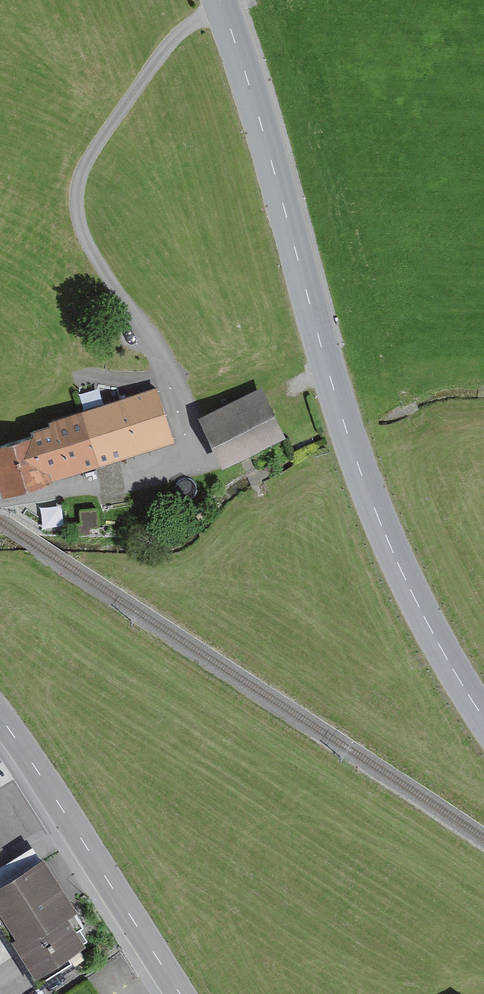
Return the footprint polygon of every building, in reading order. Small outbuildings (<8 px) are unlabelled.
[(175,441),(158,384),(47,418),(48,422),(30,428),(32,433),(0,443),(0,483),(3,494),(175,441)] [(199,415),(222,465),(287,436),(263,386),(199,415)] [(0,864),(0,908),(17,934),(11,937),(36,974),(86,942),(69,914),(79,908),(43,853),(40,855),(32,843),(0,864)]
